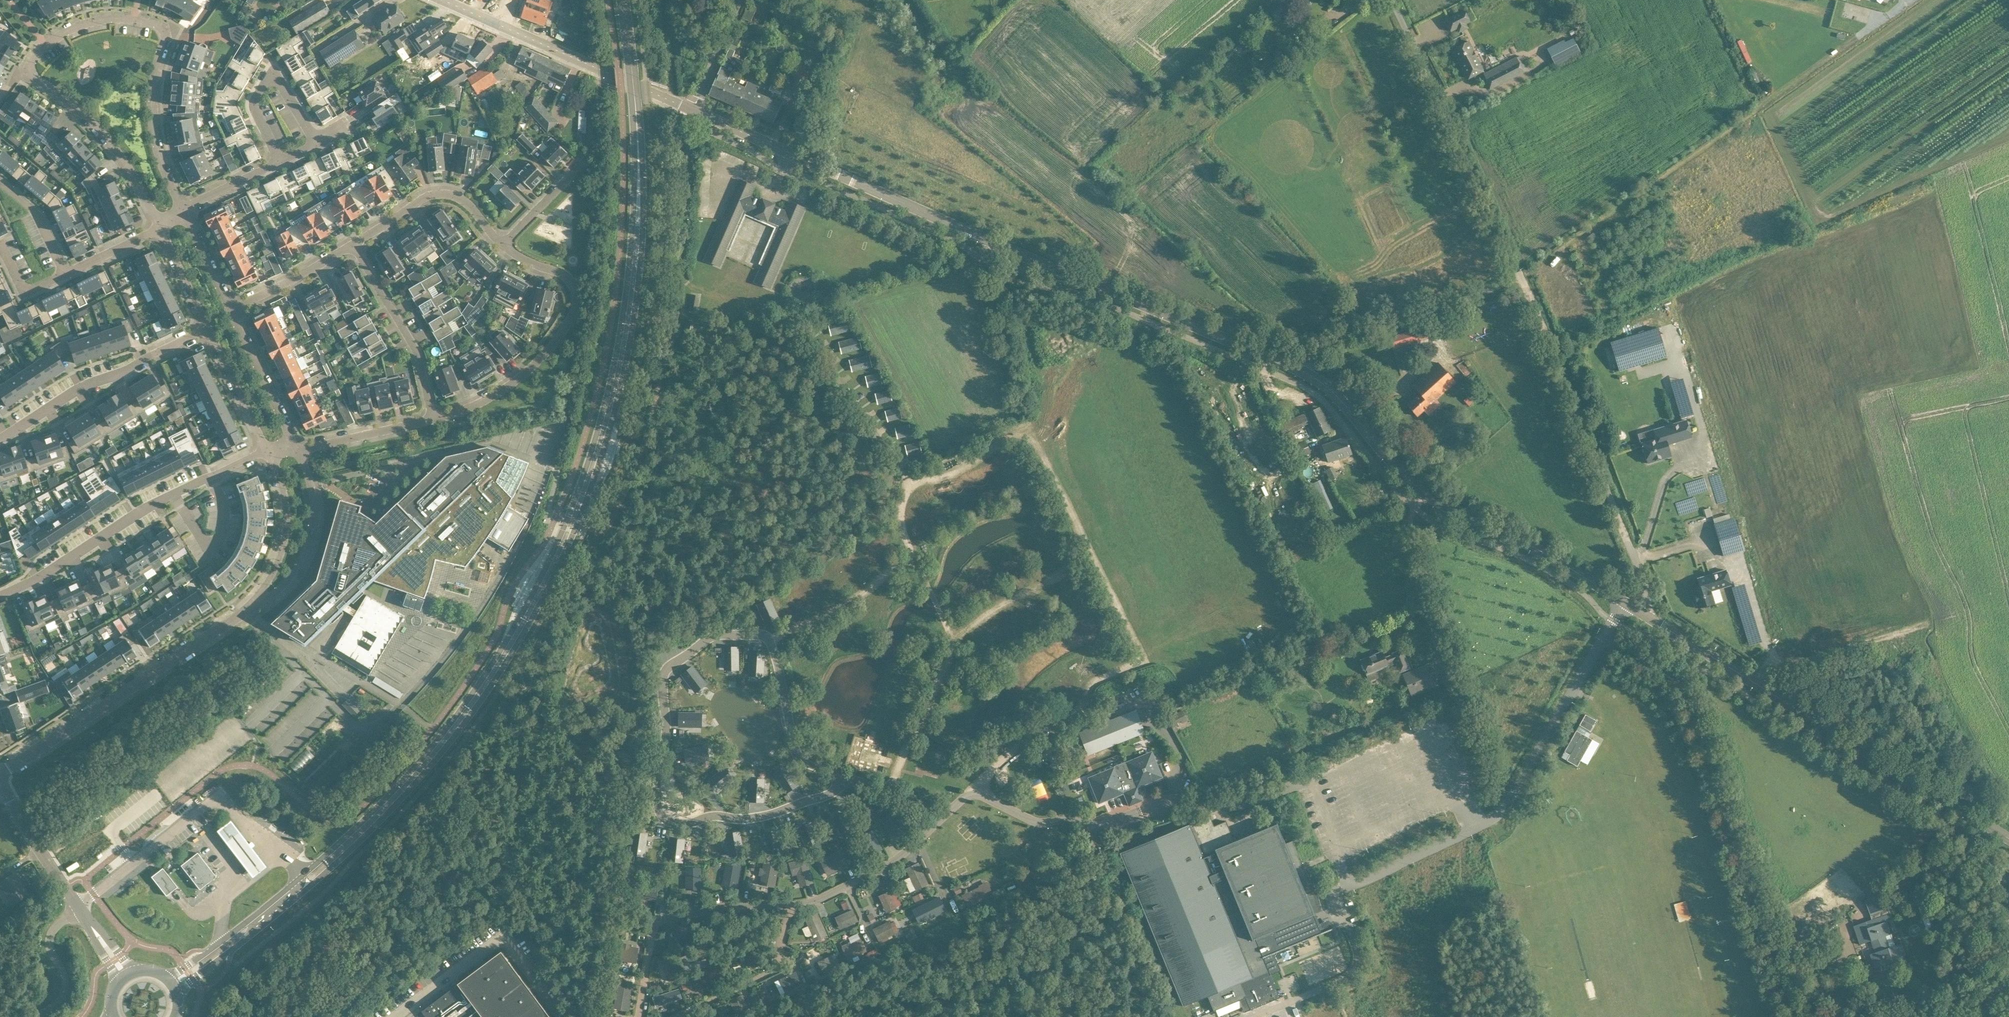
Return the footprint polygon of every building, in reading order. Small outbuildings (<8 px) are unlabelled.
[(37,10),(43,17),(46,15),(49,20),(50,19),(55,16),(55,14),(54,15),(46,0),(41,0),(37,3),(40,8),(37,10)] [(54,15),(55,14),(63,10),(59,0),(46,0),(54,15)] [(63,10),(73,6),(70,0),(59,0),(63,10)] [(167,0),(156,0),(159,1),(157,6),(164,8),(167,0)] [(179,0),(167,0),(164,8),(163,10),(167,12),(169,9),(174,11),(179,0)] [(193,0),(179,0),(174,11),(183,16),(184,17),(193,1),(193,0)] [(290,21),(297,34),(332,13),(324,0),(290,21)] [(347,11),(352,20),(382,1),(382,0),(363,0),(353,6),(354,7),(347,11)] [(522,17),(545,25),(553,2),(546,0),(541,0),(539,4),(528,0),(522,17)] [(1287,13),(1295,5),(1292,2),(1294,0),(1277,0),(1276,1),(1287,13)] [(192,22),(202,7),(193,1),(184,17),(192,22)] [(749,3),(743,18),(748,20),(750,21),(751,22),(757,7),(749,3)] [(395,4),(375,17),(381,25),(385,31),(385,32),(388,30),(405,20),(404,18),(405,16),(402,12),(400,12),(395,4)] [(1466,24),(1470,22),(1464,10),(1445,20),(1451,32),(1457,28),(1459,33),(1468,28),(1466,24)] [(428,39),(432,45),(439,40),(444,35),(441,31),(447,27),(442,19),(429,27),(427,25),(413,34),(420,44),(428,39)] [(249,33),(242,25),(229,28),(232,39),(241,45),(249,33)] [(16,51),(20,46),(20,45),(16,42),(18,39),(11,32),(9,35),(0,28),(0,39),(16,51)] [(365,46),(355,29),(320,51),(331,68),(365,46)] [(307,30),(300,34),(309,47),(315,43),(307,30)] [(402,42),(408,38),(403,30),(389,40),(397,52),(405,47),(402,42)] [(291,74),(315,60),(315,59),(307,64),(300,53),(299,54),(294,47),(303,41),(304,43),(304,42),(299,34),(276,48),(285,63),(286,62),(293,73),(291,74)] [(469,54),(469,53),(475,41),(459,34),(455,43),(454,47),(450,55),(456,58),(460,50),(469,54)] [(684,45),(702,52),(706,41),(689,34),(684,45)] [(1741,38),(1735,41),(1746,62),(1751,60),(1741,38)] [(9,58),(12,54),(15,56),(18,52),(16,51),(0,39),(0,53),(9,58)] [(233,58),(228,66),(251,80),(260,65),(259,65),(266,54),(255,40),(254,41),(246,55),(247,56),(241,65),(233,60),(234,58),(233,58)] [(439,40),(432,45),(425,50),(430,58),(445,49),(439,40)] [(1556,65),(1572,56),(1564,40),(1547,49),(1556,65)] [(183,44),(180,51),(182,52),(203,60),(203,61),(204,61),(210,63),(210,62),(212,58),(205,56),(207,49),(207,48),(207,47),(207,46),(207,45),(206,45),(206,44),(205,44),(204,44),(203,43),(203,44),(202,44),(201,44),(200,45),(200,46),(199,46),(198,46),(186,41),(185,45),(183,44)] [(475,41),(469,53),(471,54),(482,63),(493,50),(492,49),(492,47),(489,45),(488,45),(483,41),(478,46),(474,43),(475,41)] [(1241,41),(1237,45),(1242,51),(1247,47),(1241,41)] [(1483,70),(1469,41),(1452,49),(1467,78),(1483,70)] [(532,76),(543,81),(552,60),(523,47),(516,60),(535,69),(532,76)] [(180,51),(178,58),(180,59),(178,64),(189,68),(186,75),(197,78),(197,77),(203,61),(203,60),(182,52),(180,51)] [(709,94),(720,99),(729,79),(732,72),(731,72),(735,68),(732,67),(728,65),(733,53),(728,51),(721,67),(709,94)] [(0,53),(0,65),(4,67),(9,58),(0,53)] [(1282,54),(1262,69),(1265,74),(1285,59),(1282,54)] [(1489,89),(1524,72),(1517,57),(1503,64),(1505,68),(1484,79),(1489,89)] [(307,99),(330,85),(322,90),(315,78),(314,79),(310,72),(318,67),(319,68),(320,68),(315,60),(291,74),(300,89),(302,88),(308,98),(307,99)] [(552,60),(543,81),(548,83),(550,80),(556,84),(557,82),(564,85),(571,69),(552,60)] [(237,103),(245,91),(243,90),(250,80),(251,80),(228,66),(236,71),(229,82),(230,83),(224,93),(217,92),(217,90),(216,90),(215,102),(237,103)] [(468,79),(478,94),(498,81),(488,66),(468,79)] [(438,83),(445,93),(468,78),(461,68),(438,83)] [(1751,73),(1755,83),(1759,81),(1754,71),(1751,73)] [(359,74),(362,82),(368,80),(365,72),(359,74)] [(173,81),(172,93),(196,95),(198,78),(197,78),(186,75),(181,74),(180,74),(182,75),(181,82),(173,81)] [(369,87),(359,94),(360,95),(360,96),(362,100),(363,100),(367,105),(372,102),(375,108),(388,99),(377,82),(374,77),(366,82),(369,87)] [(729,79),(720,99),(774,123),(782,105),(740,86),(735,84),(735,82),(729,79)] [(510,90),(520,102),(525,98),(531,93),(521,82),(515,87),(515,86),(510,90)] [(330,85),(307,99),(316,114),(317,113),(324,124),(338,116),(331,104),(329,105),(325,97),(334,92),(335,93),(330,85)] [(29,100),(29,101),(30,100),(19,93),(11,106),(5,102),(0,110),(0,114),(4,116),(6,114),(15,121),(18,117),(29,100)] [(200,112),(201,103),(196,102),(196,95),(172,93),(172,96),(169,95),(168,103),(171,104),(171,105),(179,106),(181,106),(181,113),(198,113),(200,112)] [(375,108),(373,109),(378,116),(374,119),(379,126),(399,113),(394,106),(402,101),(397,93),(389,99),(388,99),(375,108)] [(525,106),(542,125),(548,131),(558,122),(535,97),(525,106)] [(27,123),(38,107),(29,101),(29,100),(18,117),(26,122),(27,123)] [(243,116),(238,106),(237,104),(237,103),(215,102),(214,114),(214,112),(224,113),(228,123),(227,123),(232,135),(224,139),(224,140),(249,128),(249,127),(247,128),(242,117),(243,116)] [(34,131),(47,113),(47,112),(38,107),(27,123),(26,122),(25,124),(34,131)] [(587,132),(588,110),(579,109),(578,132),(587,132)] [(55,136),(48,131),(57,119),(47,112),(47,113),(34,131),(33,133),(42,139),(41,141),(46,145),(55,136)] [(198,130),(196,119),(198,119),(198,113),(181,113),(177,114),(179,120),(175,121),(176,122),(172,123),(174,134),(201,129),(198,130)] [(249,128),(224,140),(228,148),(229,148),(228,146),(237,142),(242,152),(240,152),(247,165),(261,158),(256,146),(257,145),(249,128)] [(201,129),(174,134),(177,146),(179,146),(179,147),(183,146),(184,153),(181,154),(204,146),(203,141),(200,141),(198,130),(201,130),(201,129)] [(61,157),(79,140),(79,141),(79,140),(71,131),(60,141),(55,136),(46,145),(51,150),(53,148),(61,157)] [(16,139),(11,134),(8,138),(13,142),(16,139)] [(447,152),(447,153),(454,154),(457,136),(445,134),(443,147),(428,148),(431,172),(446,171),(444,152),(447,152)] [(517,140),(531,154),(537,148),(523,134),(517,140)] [(546,143),(549,147),(541,155),(554,167),(568,153),(555,140),(555,141),(551,137),(546,143)] [(351,142),(334,150),(345,174),(354,170),(353,169),(352,170),(348,162),(358,157),(358,159),(373,152),(364,138),(352,143),(351,142)] [(21,143),(16,139),(13,142),(18,147),(21,143)] [(68,165),(86,148),(79,141),(79,140),(61,157),(68,165)] [(399,157),(389,164),(404,186),(418,176),(412,168),(414,166),(415,167),(420,164),(407,145),(396,153),(399,157)] [(489,160),(492,147),(484,145),(483,150),(477,150),(477,149),(462,147),(458,173),(474,175),(476,157),(481,157),(481,158),(489,160)] [(181,168),(184,175),(209,163),(204,153),(206,152),(204,147),(205,147),(205,146),(181,154),(181,155),(184,154),(187,160),(182,163),(184,167),(181,168)] [(79,170),(93,156),(86,148),(68,165),(76,173),(79,170)] [(0,150),(0,166),(3,168),(11,159),(0,150)] [(323,156),(305,164),(316,188),(325,184),(325,183),(323,184),(319,176),(329,171),(329,172),(341,167),(345,174),(334,150),(334,152),(323,157),(323,156)] [(236,163),(231,153),(223,156),(229,167),(236,163)] [(91,175),(102,165),(94,156),(93,156),(79,170),(86,178),(81,183),(86,188),(96,181),(91,175)] [(26,171),(11,159),(3,168),(18,181),(26,171)] [(505,175),(522,191),(527,186),(532,190),(546,175),(531,161),(518,175),(511,168),(505,175)] [(214,174),(209,163),(184,175),(188,181),(190,180),(192,184),(199,181),(200,184),(212,178),(211,175),(214,174)] [(294,169),(276,178),(288,202),(296,198),(296,197),(294,198),(290,189),(300,185),(301,186),(313,180),(316,188),(305,164),(305,166),(294,171),(294,169)] [(488,169),(499,180),(504,174),(493,164),(488,169)] [(41,184),(47,176),(39,169),(33,177),(26,171),(18,181),(33,193),(41,183),(41,184)] [(377,177),(370,180),(384,202),(388,200),(388,198),(389,198),(389,196),(392,194),(389,189),(396,185),(385,169),(379,173),(380,176),(377,178),(377,177)] [(58,174),(53,170),(50,173),(55,178),(58,174)] [(63,178),(58,174),(55,178),(60,182),(63,178)] [(288,202),(276,178),(277,179),(266,185),(265,183),(247,192),(259,216),(267,212),(267,211),(266,212),(262,203),(271,199),(272,200),(284,194),(287,202),(288,202)] [(752,195),(756,186),(739,179),(704,260),(721,267),(728,250),(730,251),(746,215),(774,228),(759,264),(761,265),(754,282),(771,290),(806,208),(789,201),(785,210),(776,205),(776,204),(763,197),(762,199),(752,195)] [(360,185),(354,188),(364,204),(369,201),(372,206),(376,204),(377,205),(378,204),(380,205),(384,202),(370,180),(364,184),(365,185),(361,187),(360,185)] [(100,201),(118,193),(119,193),(113,182),(100,188),(96,181),(86,188),(88,194),(91,193),(96,204),(100,201)] [(55,196),(41,184),(41,183),(33,193),(48,205),(55,196)] [(496,195),(512,211),(521,201),(506,185),(496,195)] [(346,195),(339,199),(353,221),(357,219),(357,217),(359,216),(358,215),(362,213),(359,208),(364,204),(354,188),(348,192),(350,194),(347,196),(346,195)] [(118,193),(100,201),(105,210),(105,211),(123,202),(118,193)] [(64,208),(60,200),(55,196),(48,205),(50,207),(57,222),(72,215),(72,216),(78,213),(73,204),(64,208)] [(240,199),(245,210),(252,207),(247,196),(240,199)] [(329,204),(323,207),(333,223),(338,220),(341,225),(345,223),(346,224),(347,223),(349,223),(353,221),(339,199),(333,203),(334,204),(331,206),(329,204)] [(105,223),(127,212),(123,202),(105,211),(105,210),(100,213),(105,223)] [(205,216),(210,226),(230,217),(225,206),(223,207),(221,207),(217,209),(217,210),(205,216)] [(315,214),(309,218),(322,240),(326,237),(326,236),(328,235),(327,234),(331,231),(328,226),(333,223),(323,207),(317,211),(319,213),(316,215),(315,214)] [(435,217),(430,220),(444,240),(445,239),(446,241),(448,244),(450,246),(461,238),(456,231),(457,231),(454,227),(455,226),(454,225),(455,224),(450,216),(448,218),(441,209),(433,214),(435,217)] [(110,233),(133,223),(128,212),(127,212),(105,223),(110,233)] [(77,234),(71,222),(74,221),(72,216),(72,215),(57,222),(66,240),(77,234)] [(213,232),(215,236),(234,228),(229,218),(230,217),(210,226),(211,227),(212,226),(214,230),(213,232)] [(298,222),(293,226),(302,242),(307,239),(311,244),(314,241),(315,243),(316,242),(318,242),(322,240),(309,218),(302,222),(303,223),(300,225),(298,222)] [(302,242),(293,226),(287,229),(288,232),(276,238),(278,242),(280,246),(279,247),(281,251),(283,251),(285,255),(285,254),(287,258),(288,258),(290,258),(293,256),(294,255),(299,252),(297,248),(298,248),(296,245),(302,242)] [(415,228),(409,232),(427,257),(429,256),(435,251),(431,245),(431,244),(432,243),(430,240),(431,239),(429,237),(428,238),(421,227),(417,230),(415,228)] [(220,246),(240,237),(239,237),(238,237),(234,228),(215,236),(217,241),(219,241),(221,245),(220,246)] [(81,243),(90,239),(86,230),(77,234),(66,240),(74,258),(85,252),(81,243)] [(427,257),(409,232),(402,237),(404,239),(400,242),(408,253),(407,253),(408,256),(409,255),(412,258),(413,257),(418,263),(425,259),(427,257)] [(220,246),(225,257),(244,247),(240,237),(220,246)] [(228,262),(230,267),(248,258),(243,248),(245,248),(244,247),(225,257),(226,256),(228,261),(228,262)] [(451,248),(446,252),(453,261),(458,257),(451,248)] [(393,276),(397,281),(405,275),(402,270),(404,269),(390,249),(386,252),(384,249),(376,255),(383,264),(380,266),(385,273),(386,272),(388,274),(389,273),(391,277),(393,276)] [(468,279),(473,273),(488,256),(482,251),(480,253),(477,250),(468,260),(467,259),(465,261),(466,262),(463,265),(465,266),(460,272),(465,277),(468,279)] [(157,262),(152,252),(134,260),(139,270),(156,262),(157,262)] [(453,261),(446,252),(440,255),(447,265),(453,261)] [(473,273),(482,282),(485,279),(486,280),(487,278),(486,277),(496,267),(492,264),(494,262),(488,256),(473,273)] [(276,257),(269,260),(274,271),(281,267),(276,257)] [(234,276),(235,277),(254,267),(253,268),(248,258),(230,267),(232,271),(233,271),(235,276),(234,276)] [(161,272),(156,262),(139,270),(144,280),(161,272)] [(109,269),(108,269),(114,282),(119,280),(121,279),(114,266),(112,267),(109,269)] [(254,267),(235,277),(240,287),(251,282),(253,282),(256,281),(257,279),(259,278),(254,267)] [(438,272),(443,280),(449,276),(444,268),(438,272)] [(419,269),(413,272),(420,283),(426,279),(419,269)] [(339,280),(350,301),(353,300),(355,305),(364,301),(361,295),(363,294),(361,290),(362,289),(361,288),(363,287),(359,279),(356,280),(351,270),(342,275),(344,277),(339,280)] [(92,290),(101,286),(106,295),(114,291),(105,271),(87,279),(92,290)] [(149,290),(165,282),(161,272),(144,280),(149,290)] [(408,276),(415,286),(420,283),(413,272),(408,276)] [(434,297),(429,289),(443,281),(438,272),(426,279),(420,283),(415,286),(409,289),(414,297),(413,298),(418,307),(418,308),(420,307),(420,306),(434,298),(434,297)] [(501,303),(504,304),(518,277),(511,273),(509,276),(505,274),(499,285),(498,285),(497,287),(498,288),(496,291),(498,292),(494,299),(501,303)] [(518,277),(504,304),(506,305),(513,309),(517,302),(519,303),(520,299),(522,300),(523,298),(522,297),(528,285),(524,283),(525,281),(518,277)] [(92,290),(87,279),(69,288),(75,299),(92,290)] [(170,291),(165,282),(149,290),(153,299),(170,291)] [(3,283),(0,284),(0,305),(0,306),(11,300),(3,283)] [(322,286),(315,290),(329,315),(338,309),(336,304),(337,304),(335,300),(337,299),(335,297),(334,298),(328,286),(324,288),(322,286)] [(539,289),(533,312),(548,316),(549,311),(550,312),(551,310),(553,310),(555,301),(552,301),(555,290),(545,287),(545,290),(539,289)] [(57,307),(75,299),(69,288),(52,296),(57,307)] [(418,308),(417,308),(419,312),(421,311),(420,310),(422,309),(424,314),(424,315),(423,315),(428,324),(428,325),(430,324),(430,323),(444,315),(444,314),(439,306),(453,298),(448,289),(434,297),(434,298),(420,306),(420,307),(418,308)] [(329,315),(315,290),(308,294),(310,296),(306,298),(312,310),(311,311),(312,313),(313,312),(315,316),(317,315),(321,323),(331,318),(329,315)] [(175,301),(170,291),(153,299),(158,309),(175,301)] [(689,311),(697,312),(699,296),(692,294),(689,311)] [(483,295),(476,305),(481,309),(488,299),(483,295)] [(48,311),(57,307),(52,296),(34,304),(40,315),(39,316),(44,325),(53,320),(48,311)] [(294,311),(300,308),(296,298),(290,301),(294,311)] [(17,313),(11,300),(0,306),(0,315),(2,314),(10,330),(10,329),(17,326),(22,324),(17,313)] [(179,311),(175,301),(158,309),(163,319),(179,311)] [(469,303),(462,313),(463,315),(466,319),(474,307),(469,303)] [(40,315),(34,304),(17,313),(22,324),(39,316),(40,315)] [(476,305),(474,307),(466,319),(469,324),(470,323),(471,324),(481,309),(476,305)] [(449,323),(463,315),(462,313),(458,306),(444,314),(444,315),(430,323),(430,324),(435,331),(433,332),(438,342),(439,341),(445,338),(450,335),(455,332),(449,323)] [(354,307),(349,311),(355,321),(360,318),(354,307)] [(254,317),(259,328),(279,319),(274,308),(271,309),(270,309),(266,310),(266,312),(254,317)] [(300,308),(294,311),(299,321),(305,318),(300,308)] [(163,337),(172,333),(169,328),(185,321),(180,310),(179,311),(163,319),(158,321),(163,331),(160,332),(163,337)] [(343,314),(349,324),(355,321),(349,311),(343,314)] [(378,331),(373,322),(372,322),(371,323),(366,314),(360,318),(355,321),(349,324),(338,331),(343,340),(357,332),(361,340),(362,340),(376,332),(377,332),(378,331)] [(535,320),(545,323),(547,317),(537,314),(535,320)] [(522,338),(529,320),(521,316),(518,322),(518,323),(514,332),(522,338)] [(305,318),(299,321),(304,331),(306,330),(310,328),(305,318)] [(835,334),(850,330),(847,318),(832,322),(835,334)] [(130,345),(126,334),(133,331),(127,319),(121,322),(123,326),(112,330),(119,348),(130,345)] [(262,334),(264,338),(282,329),(278,320),(279,319),(259,328),(260,328),(262,332),(262,334)] [(514,332),(518,323),(518,322),(509,319),(505,326),(514,332)] [(692,329),(694,322),(687,320),(686,327),(692,329)] [(311,325),(318,341),(325,337),(318,322),(311,325)] [(470,323),(469,324),(464,326),(472,336),(477,332),(471,324),(470,323)] [(1430,326),(1421,328),(1422,335),(1424,339),(1433,336),(1430,326)] [(1391,337),(1394,348),(1406,344),(1404,340),(1422,335),(1421,328),(1391,337)] [(1667,357),(1658,328),(1610,343),(1619,371),(1667,357)] [(9,334),(12,333),(10,329),(10,330),(4,332),(5,334),(1,336),(2,338),(5,336),(9,334)] [(269,348),(288,339),(288,338),(287,339),(282,329),(264,338),(266,342),(268,343),(270,347),(269,348)] [(492,342),(507,359),(508,360),(512,356),(514,359),(521,352),(514,344),(516,342),(510,335),(509,336),(508,335),(507,336),(503,332),(501,334),(497,329),(490,336),(494,340),(492,342)] [(101,333),(108,352),(119,348),(112,330),(101,333)] [(381,340),(377,332),(376,332),(362,340),(361,340),(353,345),(348,348),(353,357),(367,349),(369,353),(372,358),(388,349),(383,339),(382,340),(381,340)] [(90,337),(97,356),(108,352),(101,333),(90,337)] [(450,335),(445,338),(450,350),(456,347),(450,335)] [(79,341),(86,359),(97,356),(90,337),(79,341)] [(445,338),(439,341),(444,352),(450,350),(445,338)] [(843,342),(845,352),(861,348),(858,338),(843,342)] [(269,348),(274,358),(293,349),(288,339),(269,348)] [(64,354),(71,352),(75,363),(86,359),(79,341),(69,344),(68,340),(58,343),(64,354)] [(64,354),(58,343),(50,348),(53,352),(44,358),(55,375),(64,368),(58,358),(64,354)] [(472,351),(470,352),(486,378),(493,374),(491,372),(495,370),(488,358),(490,357),(488,355),(487,356),(485,352),(483,353),(479,347),(472,351)] [(187,358),(195,355),(192,349),(184,352),(187,358)] [(276,364),(278,368),(297,360),(292,350),(293,349),(274,358),(274,359),(275,358),(277,363),(276,364)] [(188,371),(204,363),(205,363),(200,352),(195,355),(187,358),(178,363),(183,373),(188,371)] [(486,378),(470,352),(468,353),(461,358),(465,364),(465,365),(463,365),(465,369),(464,370),(466,372),(467,371),(474,383),(478,380),(479,382),(486,378)] [(856,370),(871,366),(869,356),(853,360),(856,370)] [(34,364),(45,381),(55,375),(44,358),(34,364)] [(282,373),(284,378),(302,370),(297,360),(278,368),(280,373),(282,373)] [(209,373),(204,363),(188,371),(192,380),(209,373)] [(1408,406),(1417,416),(1455,382),(1439,363),(1413,386),(1420,394),(1408,406)] [(45,381),(34,364),(24,371),(35,387),(45,381)] [(454,391),(459,389),(451,367),(437,372),(438,376),(437,377),(438,379),(436,379),(439,388),(442,387),(446,397),(455,394),(454,391)] [(302,370),(284,378),(286,382),(287,383),(286,385),(288,388),(288,389),(306,380),(306,379),(302,370)] [(35,387),(24,371),(15,377),(26,394),(35,387)] [(213,382),(209,373),(192,380),(197,390),(213,382)] [(149,374),(141,378),(143,380),(141,381),(154,403),(155,405),(172,395),(165,384),(159,387),(152,375),(150,376),(149,374)] [(872,385),(882,383),(879,374),(870,376),(872,385)] [(400,376),(388,379),(394,406),(391,392),(397,390),(401,404),(406,403),(406,405),(414,403),(413,401),(414,401),(413,394),(414,394),(413,386),(411,386),(409,380),(401,381),(400,376)] [(5,383),(16,400),(26,394),(15,377),(5,383)] [(306,380),(288,389),(293,399),(294,399),(294,398),(311,390),(312,390),(313,390),(312,389),(308,379),(307,379),(306,379),(306,380)] [(380,380),(368,383),(374,410),(371,396),(378,395),(381,409),(386,407),(386,409),(394,408),(393,406),(394,406),(388,379),(387,379),(389,384),(381,386),(380,380)] [(139,415),(145,412),(143,410),(154,403),(141,381),(139,382),(138,380),(131,385),(132,387),(130,388),(138,400),(132,404),(139,415)] [(202,400),(218,392),(213,382),(197,390),(202,400)] [(5,383),(0,387),(0,397),(6,406),(16,400),(5,383)] [(373,410),(374,410),(368,383),(367,383),(369,389),(362,391),(360,385),(348,388),(351,404),(358,402),(361,413),(366,412),(366,414),(374,412),(373,410)] [(311,390),(294,398),(294,399),(295,399),(296,403),(296,404),(298,409),(316,400),(321,398),(316,388),(313,390),(312,390),(311,390)] [(879,394),(882,402),(891,400),(889,391),(879,394)] [(206,410),(223,402),(218,392),(202,400),(206,410)] [(108,401),(123,425),(139,415),(132,404),(127,407),(120,394),(115,397),(114,396),(108,400),(108,401)] [(316,400),(298,409),(300,413),(301,414),(302,414),(304,418),(321,410),(316,400)] [(108,434),(123,425),(108,401),(98,408),(106,420),(101,423),(108,434)] [(211,419),(227,412),(223,402),(206,410),(211,419)] [(153,404),(145,411),(147,414),(156,408),(153,404)] [(346,404),(339,408),(347,426),(355,422),(346,404)] [(1331,431),(1321,407),(1309,412),(1319,436),(1331,431)] [(889,411),(892,420),(901,417),(899,408),(889,411)] [(178,409),(172,412),(176,418),(181,415),(179,411),(178,409)] [(304,418),(302,418),(308,429),(319,424),(321,428),(337,425),(333,416),(327,419),(322,409),(321,410),(304,418)] [(232,421),(227,412),(211,419),(216,429),(232,421)] [(78,418),(79,419),(77,421),(81,427),(91,444),(108,434),(101,423),(95,426),(88,414),(85,415),(85,414),(78,418)] [(1293,430),(1309,424),(1305,414),(1278,424),(1285,443),(1287,442),(1296,459),(1311,453),(1306,441),(1298,443),(1293,430)] [(182,418),(175,421),(178,426),(184,422),(182,418)] [(1671,456),(1668,445),(1692,437),(1687,420),(1653,430),(1656,439),(1641,443),(1644,452),(1642,454),(1643,459),(1646,459),(1647,463),(1671,456)] [(77,421),(66,427),(74,440),(68,443),(75,454),(91,444),(81,427),(77,421)] [(237,431),(232,421),(216,429),(220,439),(237,431)] [(901,437),(911,434),(909,426),(899,428),(901,437)] [(187,428),(168,437),(173,446),(183,466),(196,460),(193,454),(198,452),(199,452),(187,428)] [(232,446),(242,441),(237,430),(237,431),(220,439),(216,441),(224,457),(235,452),(232,446)] [(43,438),(46,445),(52,464),(70,458),(66,446),(60,448),(55,434),(43,438)] [(35,470),(52,464),(46,445),(43,438),(42,439),(42,437),(35,440),(35,441),(31,443),(36,456),(31,458),(35,470)] [(1346,437),(1322,446),(1328,462),(1352,454),(1346,437)] [(911,454),(921,452),(919,443),(909,445),(911,454)] [(107,454),(115,450),(113,445),(104,449),(107,454)] [(20,446),(14,448),(14,447),(7,449),(7,451),(16,477),(35,470),(31,458),(24,460),(20,446)] [(173,446),(164,451),(174,471),(183,466),(173,446)] [(318,580),(273,624),(306,644),(307,643),(342,609),(347,604),(373,580),(425,598),(426,598),(425,598),(429,586),(433,572),(436,560),(467,567),(478,552),(488,538),(508,550),(527,518),(508,507),(515,495),(522,479),(529,463),(488,447),(447,456),(378,523),(345,501),(318,580)] [(997,448),(997,460),(1006,460),(1006,448),(997,448)] [(0,453),(0,467),(1,468),(0,469),(0,482),(16,477),(7,451),(0,453)] [(164,451),(154,456),(164,476),(174,471),(164,451)] [(154,456),(145,460),(155,480),(164,476),(154,456)] [(956,458),(942,464),(945,471),(959,465),(956,458)] [(74,459),(70,460),(72,465),(72,476),(80,472),(76,465),(74,459)] [(145,460),(136,465),(146,485),(155,480),(145,460)] [(83,461),(76,465),(80,472),(87,468),(83,461)] [(136,465),(126,469),(136,489),(146,485),(136,465)] [(1021,468),(1008,472),(1011,481),(1024,477),(1021,468)] [(91,469),(84,472),(87,477),(88,479),(107,507),(119,499),(116,494),(120,491),(121,491),(113,480),(105,486),(102,482),(95,472),(94,473),(91,469)] [(126,469),(117,474),(127,494),(136,489),(126,469)] [(245,531),(241,545),(235,557),(226,568),(216,576),(210,567),(197,575),(209,593),(221,585),(226,593),(235,587),(240,581),(246,574),(251,567),(255,560),(259,552),(262,544),(264,535),(265,527),(266,518),(265,509),(264,501),(262,492),(259,483),(256,476),(235,485),(238,493),(242,492),(245,504),(247,518),(245,531)] [(88,479),(81,484),(91,499),(85,503),(94,516),(107,507),(88,479)] [(1309,486),(1322,513),(1333,508),(1320,480),(1309,486)] [(83,500),(74,506),(85,522),(94,516),(85,503),(83,500)] [(14,501),(6,504),(8,510),(14,508),(16,506),(14,501)] [(73,503),(64,509),(76,527),(85,522),(74,506),(73,503)] [(64,509),(55,515),(67,533),(76,527),(64,509)] [(1033,514),(1038,523),(1047,518),(1043,510),(1033,514)] [(2,542),(10,539),(2,514),(0,515),(0,537),(2,542)] [(55,514),(46,519),(48,523),(59,539),(67,533),(55,515),(55,514)] [(1731,520),(1715,524),(1724,556),(1741,551),(1743,550),(1734,519),(1731,520)] [(978,522),(970,528),(975,536),(984,531),(978,522)] [(48,523),(40,528),(50,544),(59,539),(48,523)] [(38,526),(29,532),(41,550),(50,544),(40,528),(38,526)] [(16,527),(9,532),(12,539),(15,549),(18,558),(26,553),(29,558),(41,550),(29,532),(22,536),(16,527)] [(158,535),(171,556),(186,546),(179,535),(173,539),(167,529),(158,535)] [(1044,536),(1047,545),(1056,542),(1053,533),(1044,536)] [(159,558),(161,562),(171,556),(158,535),(157,535),(158,536),(149,542),(159,558)] [(12,539),(0,543),(4,552),(15,549),(12,539)] [(159,558),(149,542),(140,548),(150,563),(159,558)] [(150,563),(140,548),(131,554),(130,553),(143,574),(153,567),(150,563)] [(143,574),(130,553),(120,559),(128,571),(122,575),(128,586),(136,581),(134,579),(143,574)] [(99,570),(111,595),(128,586),(122,575),(116,578),(110,565),(100,570),(99,569),(99,570)] [(89,591),(94,602),(111,595),(99,570),(88,575),(94,588),(89,591)] [(1697,579),(1699,586),(1692,588),(1698,608),(1702,607),(1705,608),(1709,607),(1710,605),(1715,603),(1711,591),(1731,585),(1726,570),(1697,579)] [(174,583),(184,576),(181,571),(172,577),(173,580),(173,581),(174,583)] [(169,583),(166,577),(161,580),(165,586),(169,583)] [(66,585),(78,610),(94,602),(89,591),(83,593),(77,580),(66,585)] [(165,586),(161,580),(156,583),(160,589),(165,586)] [(56,606),(61,617),(63,622),(70,619),(68,614),(78,610),(66,585),(55,591),(61,603),(56,606)] [(211,606),(198,587),(189,594),(190,596),(200,611),(201,612),(211,606)] [(354,616),(332,653),(369,675),(404,617),(367,595),(358,611),(347,604),(342,609),(354,616)] [(34,600),(33,600),(45,625),(61,617),(56,606),(50,608),(44,596),(34,600)] [(200,611),(190,596),(182,601),(192,617),(200,611)] [(45,625),(33,600),(22,605),(28,618),(23,621),(28,633),(45,625)] [(770,600),(758,605),(766,622),(772,620),(773,622),(779,619),(770,600)] [(192,617),(182,601),(173,607),(183,622),(192,617)] [(987,621),(995,615),(989,605),(980,611),(987,621)] [(183,622),(173,607),(165,613),(175,628),(183,622)] [(175,628),(165,613),(156,618),(166,634),(175,628)] [(128,626),(133,623),(127,614),(121,617),(128,626)] [(166,634),(156,618),(148,624),(158,639),(166,634)] [(158,639),(148,624),(145,620),(130,630),(137,640),(142,637),(149,647),(159,640),(158,639)] [(4,631),(0,632),(0,655),(6,653),(7,653),(11,651),(4,631)] [(135,642),(128,631),(113,641),(116,645),(126,661),(127,662),(136,655),(130,646),(135,642)] [(126,661),(116,645),(107,651),(117,666),(126,661)] [(738,647),(725,648),(725,667),(729,667),(729,669),(732,669),(738,669),(738,647)] [(1388,665),(1387,663),(1397,659),(1402,671),(1409,668),(1402,650),(1393,653),(1393,655),(1385,658),(1382,651),(1361,660),(1369,680),(1378,677),(1376,671),(1388,665)] [(117,666),(107,651),(98,657),(108,672),(117,666)] [(751,653),(750,675),(757,675),(757,673),(763,673),(764,654),(751,653)] [(2,689),(4,694),(17,690),(15,684),(8,687),(0,666),(7,663),(5,656),(0,658),(0,690),(2,689)] [(45,657),(40,660),(44,666),(49,663),(45,657)] [(108,672),(98,657),(89,663),(99,678),(108,672)] [(1077,665),(1083,680),(1095,676),(1089,661),(1077,665)] [(99,678),(89,663),(80,669),(90,684),(99,678)] [(693,667),(682,675),(694,690),(695,690),(696,689),(700,686),(701,687),(706,684),(693,667)] [(90,684),(80,669),(71,675),(81,690),(90,684)] [(867,677),(875,680),(878,671),(869,669),(867,677)] [(81,690),(71,675),(68,671),(53,681),(61,692),(66,688),(72,698),(82,692),(81,690)] [(1063,689),(1072,686),(1067,672),(1057,676),(1063,689)] [(1406,680),(1412,695),(1435,685),(1431,677),(1420,682),(1418,676),(1406,680)] [(373,682),(400,698),(403,693),(376,677),(373,682)] [(45,680),(15,691),(19,702),(49,691),(45,680)] [(859,693),(856,700),(870,706),(873,698),(859,693)] [(952,699),(949,706),(963,711),(966,704),(952,699)] [(0,708),(0,711),(8,734),(25,727),(16,703),(0,708)] [(359,711),(354,706),(350,710),(354,715),(359,711)] [(1167,717),(1171,726),(1180,721),(1182,723),(1188,720),(1183,709),(1167,717)] [(1136,710),(1108,720),(1118,744),(1145,733),(1136,710)] [(680,713),(680,726),(699,726),(699,721),(699,720),(701,720),(701,713),(680,713)] [(1590,731),(1596,720),(1585,714),(1579,725),(1590,731)] [(1108,720),(1079,732),(1088,756),(1118,744),(1108,720)] [(1577,766),(1592,739),(1576,730),(1564,752),(1569,755),(1566,760),(1577,766)] [(849,765),(880,772),(885,746),(855,739),(849,765)] [(706,746),(685,751),(687,763),(706,759),(705,754),(705,753),(707,753),(706,746)] [(1100,783),(1092,786),(1095,794),(1099,803),(1116,796),(1124,793),(1137,787),(1134,779),(1142,776),(1145,784),(1162,777),(1158,768),(1155,760),(1147,763),(1144,755),(1126,762),(1114,767),(1097,774),(1100,783)] [(713,777),(708,782),(709,784),(716,792),(731,780),(727,775),(728,774),(724,768),(713,777)] [(781,771),(776,774),(787,792),(798,785),(788,769),(782,772),(781,771)] [(751,780),(750,801),(763,802),(764,782),(758,782),(758,780),(751,780)] [(1043,782),(1032,786),(1037,802),(1049,797),(1043,782)] [(1059,786),(1054,788),(1056,792),(1060,790),(1064,791),(1067,789),(1068,786),(1067,783),(1063,782),(1060,783),(1059,786)] [(1124,793),(1129,806),(1142,800),(1137,787),(1124,793)] [(1322,910),(1316,889),(1316,887),(1315,888),(1316,890),(1314,891),(1293,840),(1285,844),(1276,824),(1235,841),(1226,821),(1210,828),(1207,820),(1202,822),(1201,819),(1155,838),(1120,853),(1183,1006),(1208,996),(1214,1011),(1239,1000),(1244,1012),(1280,998),(1271,975),(1281,971),(1274,953),(1332,929),(1332,928),(1321,933),(1314,914),(1322,910)] [(230,820),(216,831),(252,877),(266,866),(230,820)] [(740,831),(727,833),(730,855),(743,853),(740,831)] [(634,833),(631,854),(644,856),(647,837),(641,836),(641,834),(634,833)] [(691,853),(706,854),(707,834),(692,833),(691,853)] [(672,839),(669,860),(682,862),(684,842),(678,842),(678,840),(672,839)] [(826,869),(828,874),(830,874),(834,872),(835,871),(842,867),(840,863),(841,860),(843,859),(840,852),(827,859),(829,863),(825,865),(827,868),(826,869)] [(181,866),(199,889),(216,876),(197,853),(181,866)] [(814,883),(806,857),(789,862),(793,876),(797,875),(800,887),(814,883)] [(929,884),(919,862),(906,868),(916,890),(929,884)] [(775,887),(779,866),(763,863),(763,868),(760,867),(759,875),(761,875),(759,884),(775,887)] [(728,864),(724,883),(736,886),(740,866),(728,864)] [(700,868),(687,868),(687,889),(700,888),(700,868)] [(151,877),(166,896),(173,890),(176,888),(161,869),(158,871),(151,877)] [(0,882),(0,885),(13,904),(28,894),(13,873),(0,882)] [(994,896),(987,881),(979,885),(979,887),(962,895),(967,908),(994,896)] [(959,886),(954,888),(957,895),(962,892),(959,886)] [(636,887),(635,898),(656,899),(657,888),(636,887)] [(897,907),(889,891),(878,896),(886,913),(897,907)] [(1871,954),(1875,967),(1893,960),(1895,966),(1908,962),(1901,943),(1895,945),(1886,919),(1892,917),(1884,893),(1865,899),(1871,915),(1873,919),(1854,926),(1861,944),(1873,940),(1877,952),(1871,954)] [(920,894),(913,897),(915,903),(923,899),(920,894)] [(940,897),(915,909),(921,922),(946,910),(940,897)] [(846,900),(841,902),(844,910),(849,908),(846,900)] [(1675,903),(1679,922),(1691,919),(1688,901),(1675,903)] [(859,921),(853,909),(835,917),(840,929),(859,921)] [(817,912),(809,916),(810,918),(805,920),(814,941),(828,934),(817,912)] [(872,913),(867,915),(871,922),(875,920),(872,913)] [(681,924),(674,926),(680,941),(699,934),(694,920),(681,924)] [(873,929),(879,941),(895,933),(889,920),(873,929)] [(914,931),(903,936),(906,942),(916,937),(914,931)] [(842,947),(848,960),(867,951),(861,938),(842,947)] [(636,963),(639,947),(618,944),(615,960),(636,963)] [(743,954),(749,967),(755,964),(757,966),(763,963),(755,948),(743,954)] [(426,1016),(551,1016),(513,965),(512,966),(503,953),(423,1012),(426,1016)] [(818,961),(824,974),(841,966),(834,953),(818,961)] [(708,965),(706,958),(690,964),(687,954),(679,957),(685,973),(708,965)] [(669,958),(665,959),(670,981),(674,980),(677,979),(678,979),(674,961),(673,957),(669,957),(669,958)] [(693,976),(700,991),(707,987),(707,986),(724,978),(718,965),(693,976)] [(779,979),(786,991),(802,983),(796,971),(779,979)] [(614,1008),(629,1010),(631,1000),(630,1000),(633,981),(618,979),(614,1008)] [(1995,993),(1986,995),(1988,1003),(1997,1001),(1996,999),(2008,996),(2008,982),(2007,983),(2008,990),(1995,993)] [(679,989),(653,997),(656,1006),(682,997),(679,989)] [(766,992),(761,994),(763,1001),(762,1002),(764,1008),(771,1004),(770,999),(768,999),(766,992)] [(729,999),(736,1016),(749,1011),(743,994),(729,999)] [(756,997),(751,999),(754,1007),(760,1005),(756,997)] [(1970,1001),(1964,1002),(1966,1011),(1972,1009),(1970,1001)]
